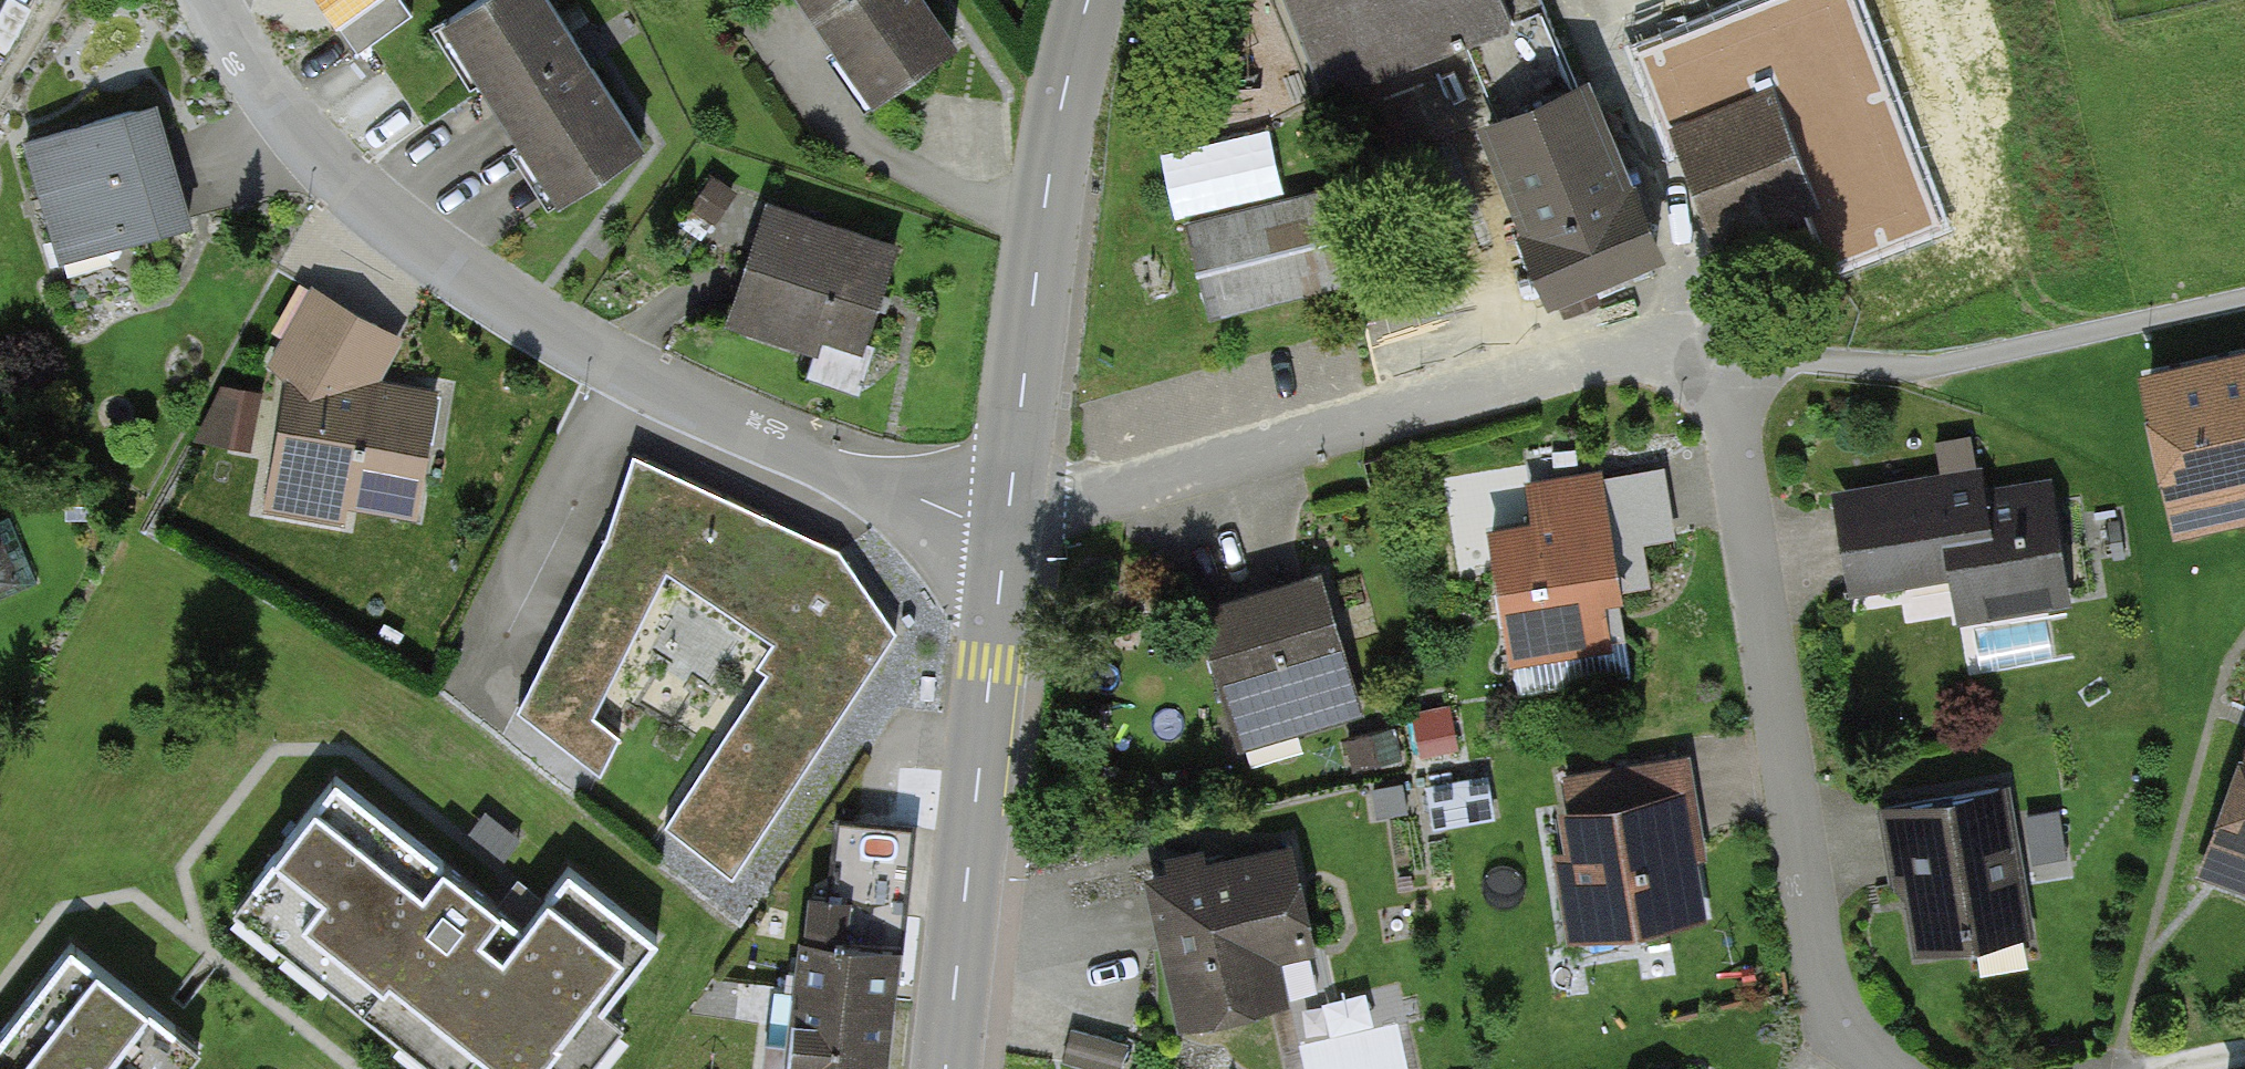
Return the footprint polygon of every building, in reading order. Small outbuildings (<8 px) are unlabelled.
[(401,0),(376,0),(339,26),(358,52),(411,14),(401,0)] [(549,0),(478,0),(448,20),(561,193),(641,141),(549,0)] [(924,0),(809,0),(875,95),(953,42),(924,0)] [(1324,106),(1511,32),(1507,22),(1542,9),(1538,0),(1282,0),(1324,106)] [(1637,52),(1670,137),(1665,139),(1713,262),(1806,226),(1826,277),(1944,231),(1854,0),(1770,0),(1637,52)] [(1591,91),(1475,137),(1518,245),(1514,247),(1545,324),(1665,276),(1633,196),(1591,91)] [(208,221),(169,95),(27,138),(65,264),(208,221)] [(1323,193),(1183,228),(1197,284),(1210,280),(1221,323),(1347,292),(1323,193)] [(915,251),(771,201),(731,315),(875,365),(915,251)] [(396,333),(316,289),(280,354),(296,363),(270,511),(341,522),(346,490),(408,501),(428,394),(368,383),(396,333)] [(2150,376),(2178,499),(2244,484),(2244,354),(2150,376)] [(666,822),(733,873),(838,717),(895,629),(840,548),(633,450),(606,533),(518,705),(599,771),(621,734),(592,711),(668,570),(772,640),(758,662),(770,672),(666,822)] [(0,475),(0,586),(38,572),(1,475),(0,475)] [(1537,526),(1494,533),(1514,655),(1608,639),(1597,571),(1615,568),(1599,475),(1530,487),(1537,526)] [(1945,502),(1846,518),(1856,581),(1956,565),(1963,610),(2065,594),(2048,485),(1978,496),(1975,475),(1942,481),(1945,502)] [(1321,568),(1193,604),(1215,680),(1235,749),(1363,712),(1343,643),(1321,568)] [(2216,849),(2244,859),(2244,769),(2216,849)] [(1440,819),(1500,815),(1497,770),(1437,775),(1440,819)] [(566,871),(526,923),(333,774),(227,912),(430,1068),(465,1068),(478,1052),(501,1068),(540,1068),(546,1062),(554,1068),(590,1068),(625,1024),(603,1007),(656,940),(566,871)] [(2015,781),(1885,798),(1906,959),(2036,942),(2015,781)] [(1700,788),(1555,803),(1570,948),(1715,934),(1700,788)] [(2038,854),(2071,851),(2067,803),(2034,806),(2038,854)] [(911,914),(923,822),(850,812),(837,904),(911,914)] [(1287,851),(1154,879),(1183,1017),(1270,998),(1259,946),(1305,936),(1287,851)] [(917,930),(812,917),(793,1066),(815,1068),(899,1068),(917,930)] [(204,1035),(66,928),(0,1013),(0,1068),(178,1068),(204,1035)] [(1070,1028),(1063,1059),(1106,1068),(1120,1068),(1126,1042),(1070,1028)]
